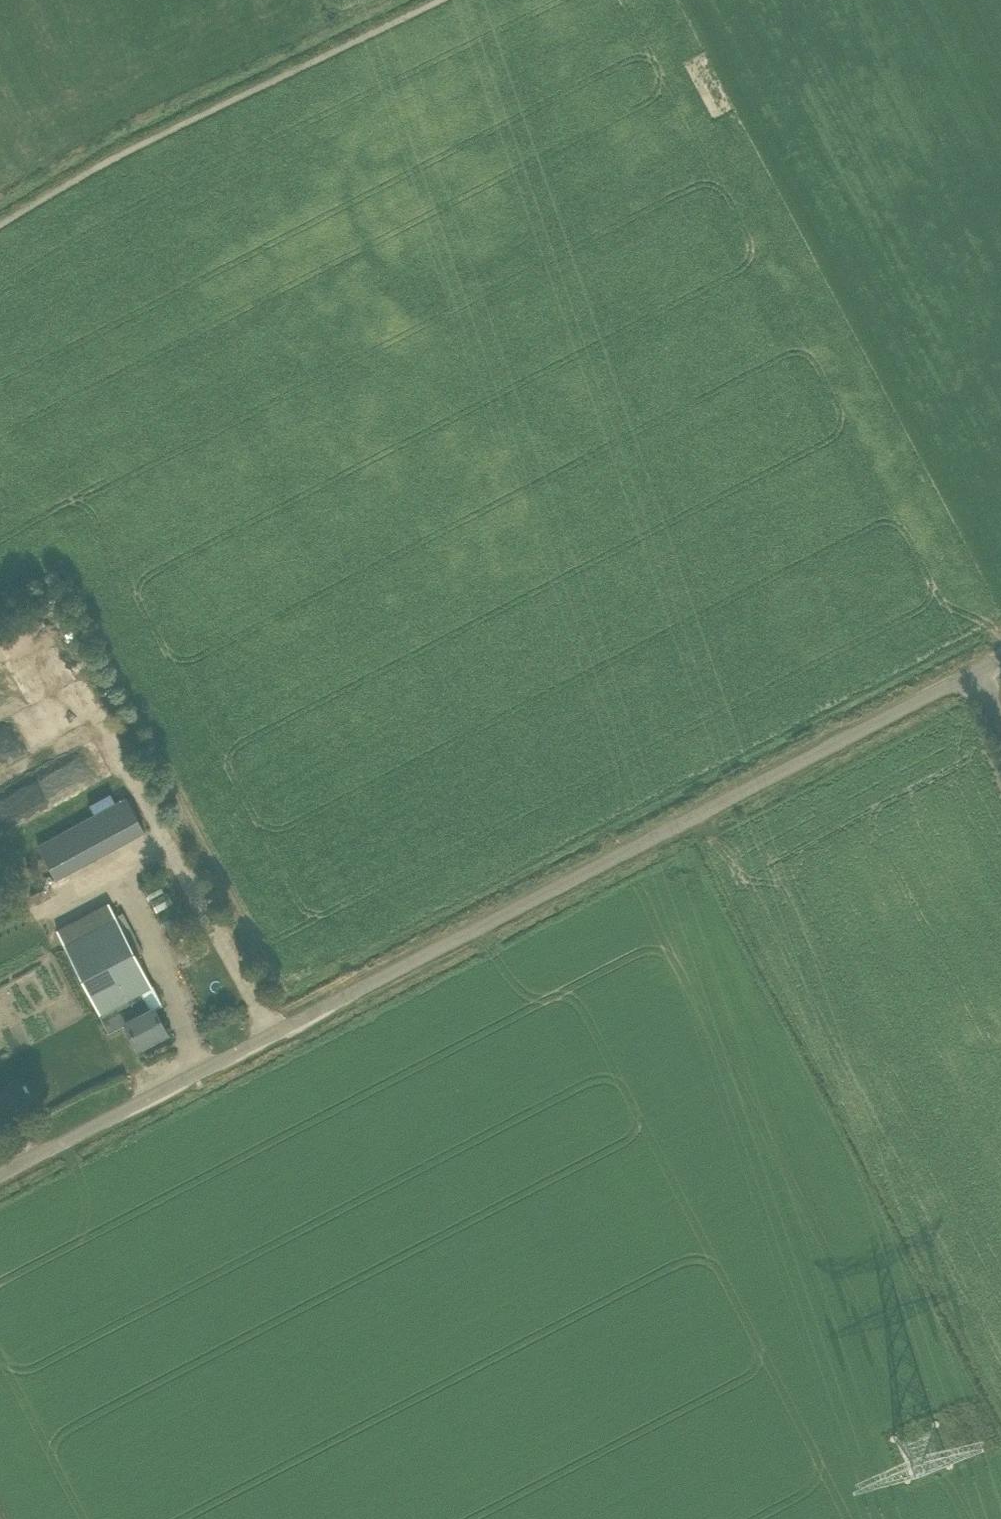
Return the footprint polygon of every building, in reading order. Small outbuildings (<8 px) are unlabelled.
[(125,798),(96,814),(116,849),(145,833),(125,798)] [(142,992),(154,986),(153,985),(152,986),(117,919),(66,946),(62,937),(0,969),(0,1065),(0,1066),(100,1014),(142,992)] [(139,1048),(168,1034),(155,1009),(164,1005),(151,1010),(142,992),(100,1014),(110,1033),(127,1024),(139,1048)]
